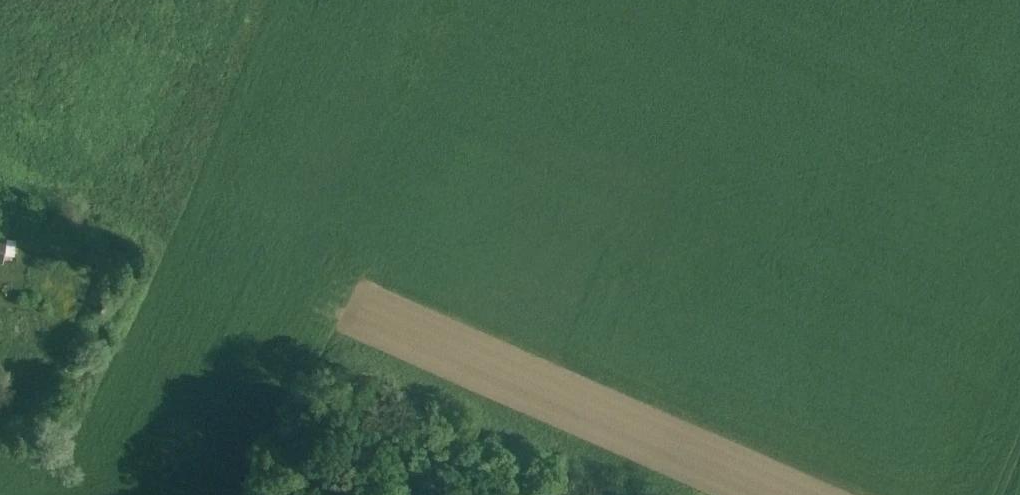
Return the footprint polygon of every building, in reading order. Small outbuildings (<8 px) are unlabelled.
[(15,253),(17,230),(0,228),(0,252),(15,253)]
